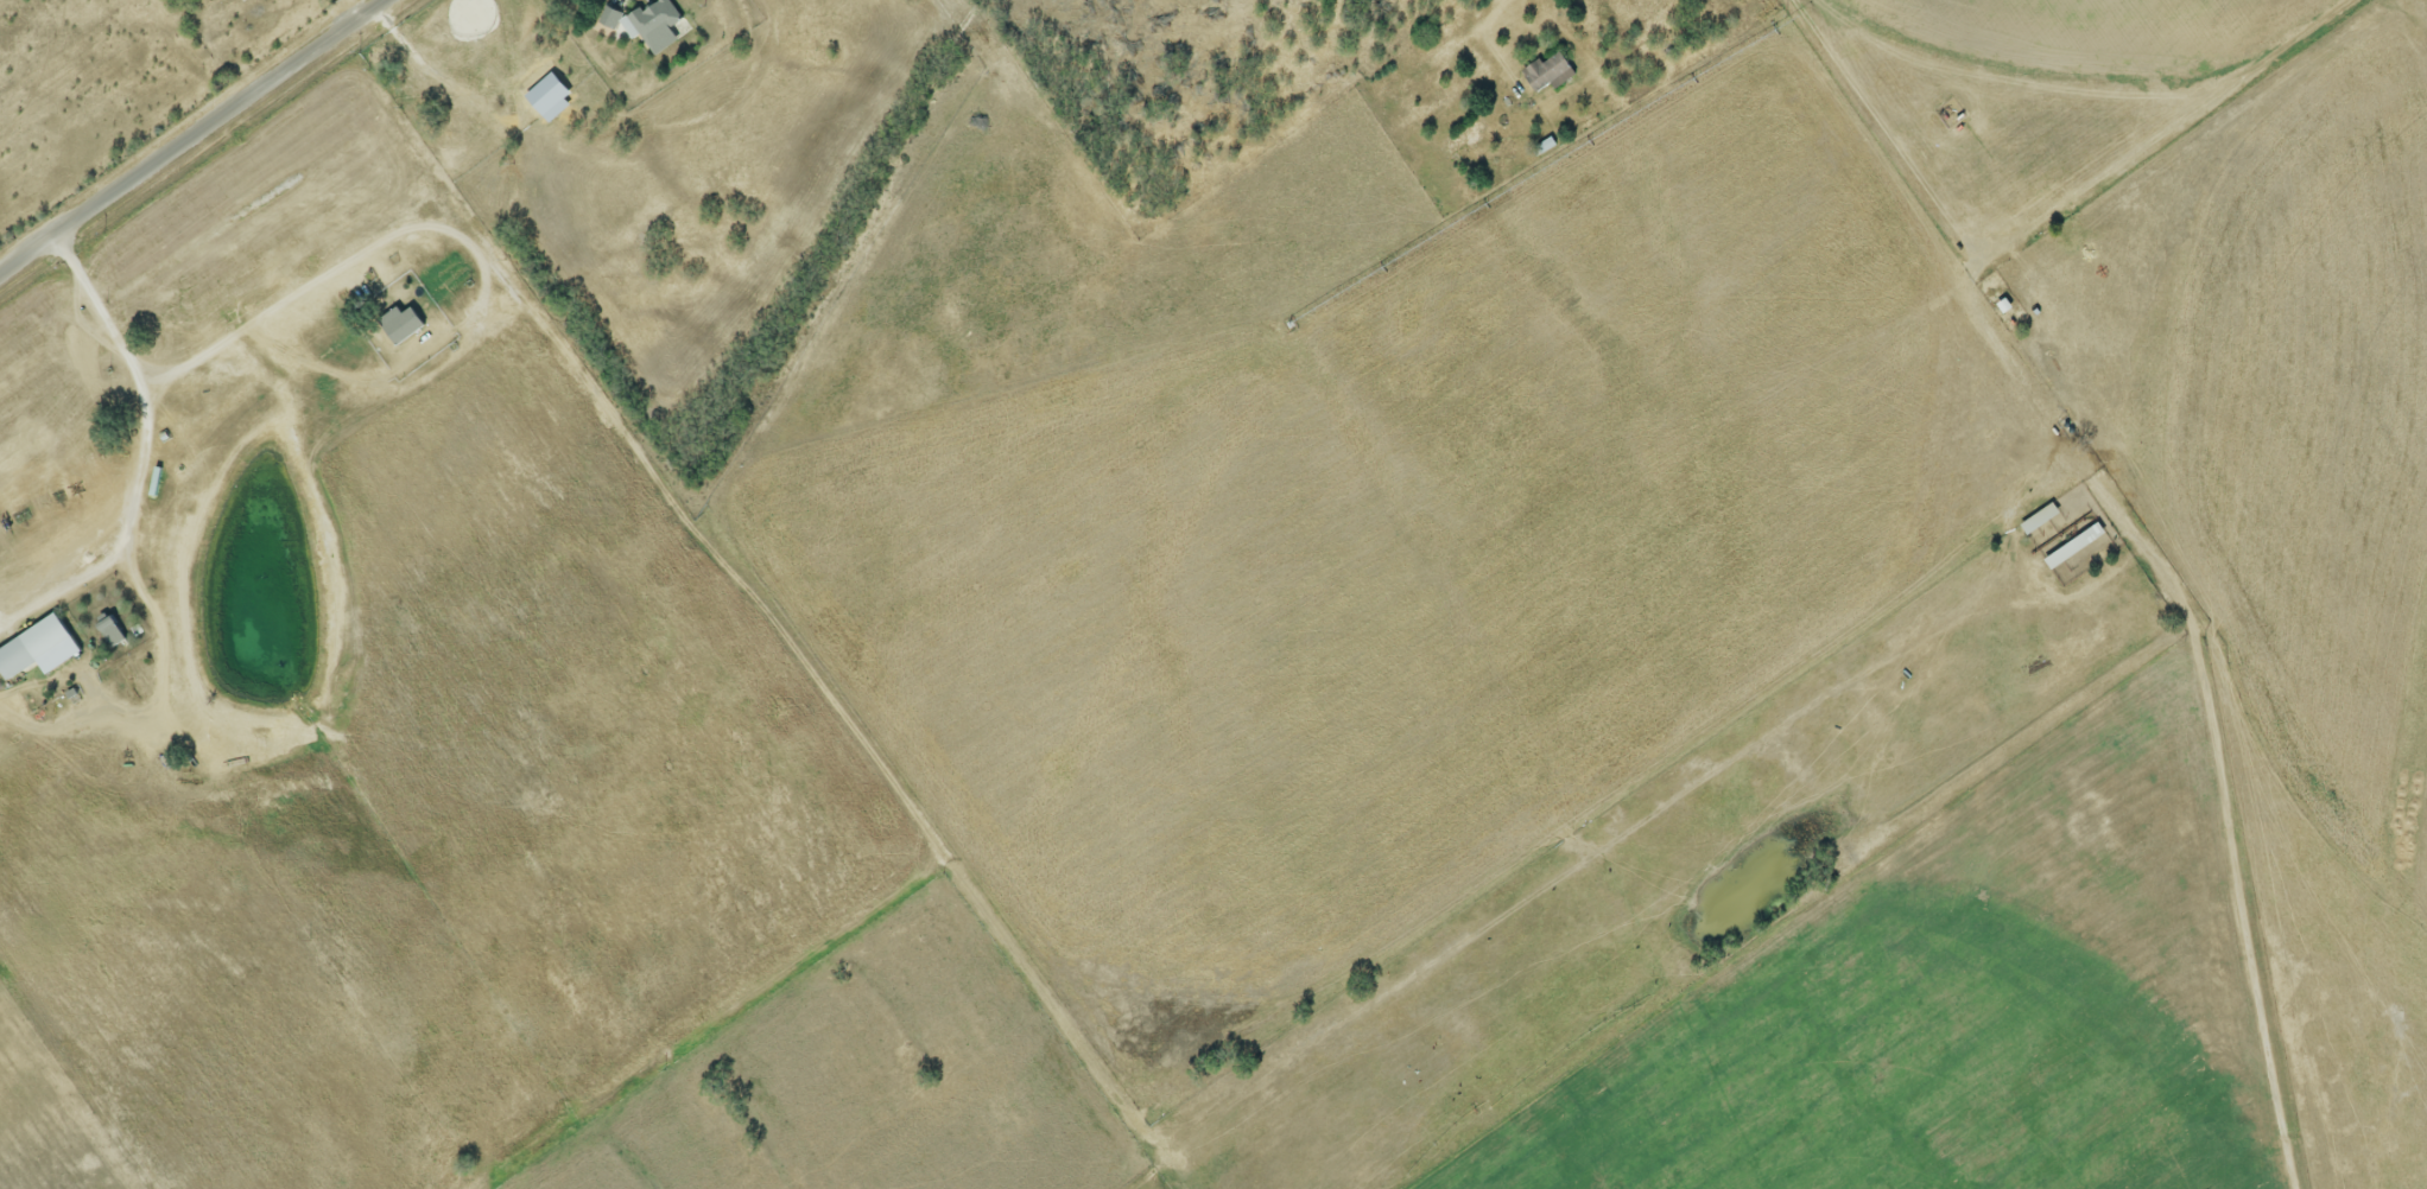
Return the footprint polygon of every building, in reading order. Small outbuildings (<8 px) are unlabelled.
[(673,26),(685,19),(674,0),(661,0),(624,22),(634,39),(643,33),(656,55),(682,40),(673,26)] [(620,29),(626,11),(608,5),(602,22),(620,29)] [(1547,63),(1543,58),(1525,71),(1540,91),(1555,81),(1561,88),(1581,73),(1564,51),(1547,63)] [(400,344),(429,326),(416,306),(406,313),(402,307),(384,318),(400,344)] [(2016,524),(2023,535),(2056,513),(2049,502),(2016,524)] [(11,682),(42,662),(50,675),(86,652),(61,613),(0,652),(0,665),(11,682)] [(101,626),(115,648),(130,638),(116,616),(101,626)]
